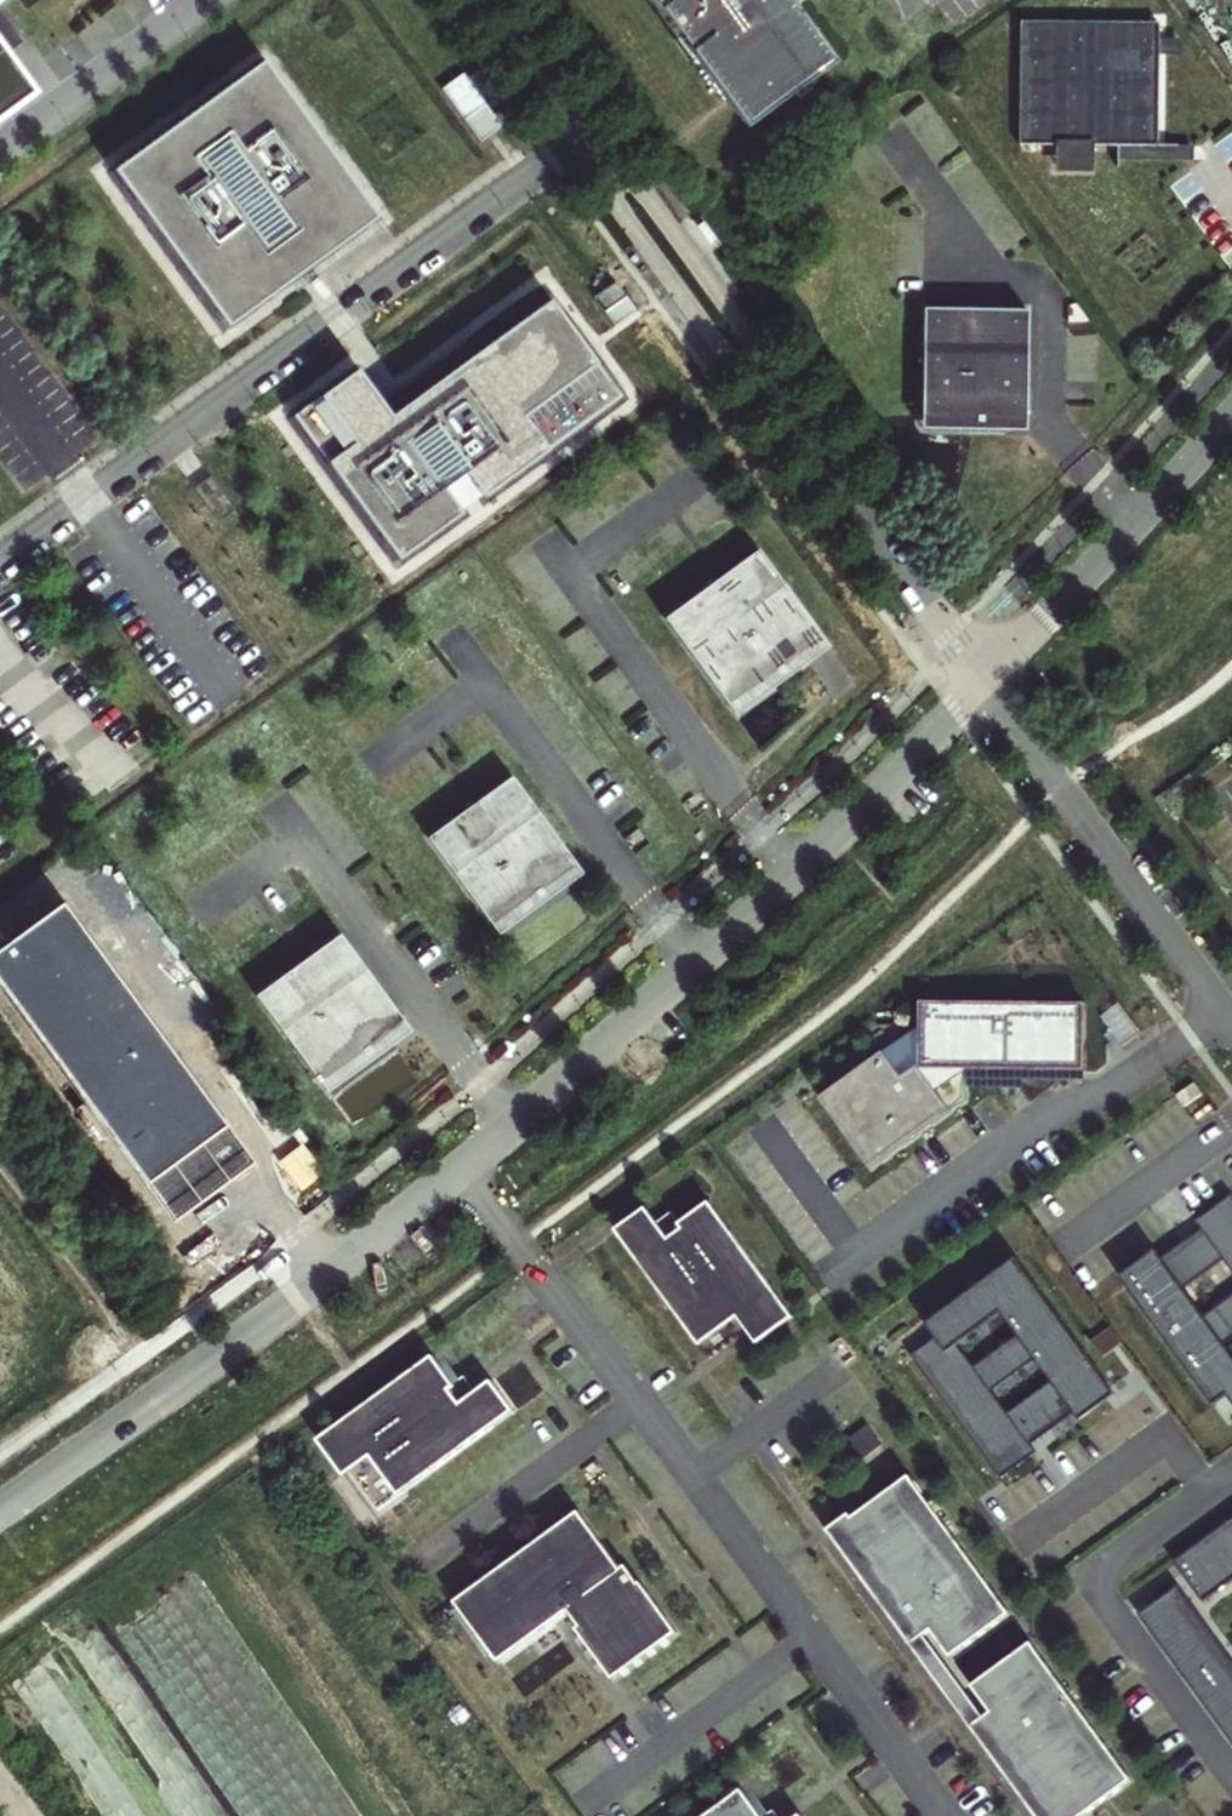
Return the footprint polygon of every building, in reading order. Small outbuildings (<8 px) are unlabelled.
[(797,0),(655,0),(749,129),(839,57),(797,0)] [(1154,18),(1023,15),(1021,137),(1157,141),(1154,18)] [(43,85),(0,26),(0,117),(43,85)] [(378,218),(263,61),(113,170),(227,327),(378,218)] [(467,72),(443,85),(474,141),(498,128),(467,72)] [(617,285),(598,299),(606,309),(625,296),(617,285)] [(619,397),(549,300),(411,400),(421,413),(399,430),(389,416),(356,371),(293,417),(396,559),(460,512),(442,487),(463,471),(482,497),(619,397)] [(1029,311),(924,309),(922,419),(921,428),(979,429),(1026,431),(1029,311)] [(421,413),(411,400),(389,416),(399,430),(421,413)] [(757,550),(663,619),(725,703),(727,702),(725,700),(770,667),(780,681),(806,662),(796,647),(814,634),(816,637),(819,635),(757,550)] [(796,647),(806,662),(827,646),(819,635),(816,637),(814,634),(796,647)] [(727,702),(725,703),(733,715),(780,681),(770,667),(725,700),(727,702)] [(513,777),(428,839),(491,925),(493,923),(491,921),(532,891),(542,905),(565,887),(568,886),(557,872),(571,862),(573,865),(576,863),(513,777)] [(568,886),(584,874),(576,863),(573,865),(571,862),(557,872),(568,886)] [(493,923),(491,925),(499,936),(542,905),(532,891),(491,921),(493,923)] [(339,933),(254,995),(317,1081),(319,1079),(317,1077),(358,1048),(368,1061),(391,1044),(394,1042),(383,1028),(397,1018),(399,1021),(402,1019),(339,933)] [(1087,1004),(921,1003),(920,1070),(987,1071),(994,1081),(1008,1071),(1087,1072),(1087,1004)] [(394,1042),(410,1030),(402,1019),(399,1021),(397,1018),(383,1028),(394,1042)] [(319,1079),(317,1081),(325,1092),(368,1061),(358,1048),(317,1077),(319,1079)] [(1195,1083),(1177,1096),(1185,1107),(1203,1094),(1195,1083)] [(641,1199),(611,1222),(694,1336),(733,1308),(755,1339),(791,1313),(704,1194),(676,1214),(668,1204),(653,1214),(641,1199)] [(1196,1222),(1202,1230),(1162,1259),(1126,1286),(1214,1407),(1228,1397),(1231,1403),(1231,1355),(1223,1343),(1231,1337),(1231,1297),(1204,1317),(1183,1288),(1223,1259),(1231,1271),(1231,1196),(1196,1222)] [(1156,1252),(1121,1278),(1126,1286),(1162,1259),(1156,1252)] [(1017,1259),(926,1325),(936,1339),(945,1352),(957,1343),(1000,1312),(1018,1336),(974,1367),(991,1390),(1034,1358),(1052,1383),(1009,1415),(1031,1445),(1075,1414),(1111,1388),(1017,1259)] [(1037,1453),(1031,1445),(1009,1415),(991,1390),(974,1367),(957,1343),(945,1352),(936,1339),(911,1356),(1002,1479),(1037,1453)] [(432,1357),(323,1436),(345,1467),(366,1451),(378,1443),(388,1457),(382,1461),(404,1492),(513,1412),(491,1382),(476,1393),(459,1405),(449,1391),(455,1387),(453,1386),(432,1357)] [(465,1377),(453,1386),(455,1387),(449,1391),(459,1405),(476,1393),(465,1377)] [(1111,1388),(1075,1414),(1080,1421),(1116,1395),(1111,1388)] [(345,1467),(323,1436),(317,1441),(339,1471),(345,1467)] [(378,1443),(366,1451),(398,1496),(404,1492),(382,1461),(388,1457),(378,1443)] [(910,1476),(830,1534),(912,1645),(925,1636),(932,1631),(951,1657),(1010,1614),(910,1476)] [(1166,1548),(1196,1589),(1231,1562),(1231,1500),(1166,1548)] [(578,1513),(454,1603),(498,1663),(568,1611),(580,1627),(576,1630),(613,1680),(677,1633),(640,1583),(638,1585),(625,1567),(620,1570),(578,1513)] [(1180,1586),(1140,1615),(1231,1741),(1231,1657),(1180,1586)] [(925,1636),(912,1645),(972,1728),(985,1718),(925,1636)] [(973,1686),(992,1713),(985,1718),(972,1728),(1036,1815),(1084,1815),(1132,1781),(1031,1644),(973,1686)] [(708,1815),(761,1815),(742,1791),(708,1815)]
